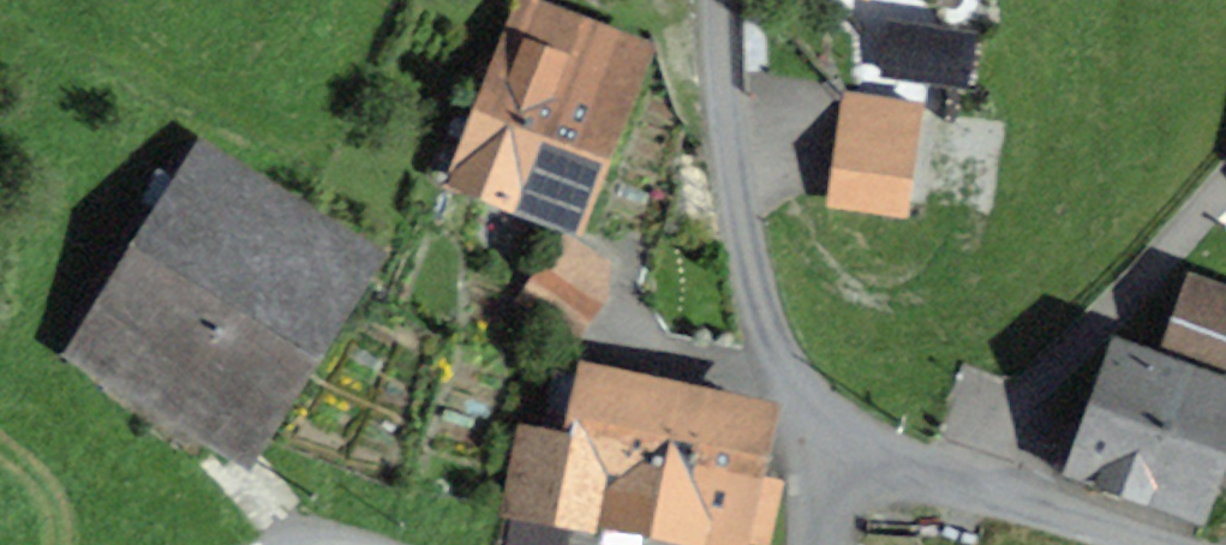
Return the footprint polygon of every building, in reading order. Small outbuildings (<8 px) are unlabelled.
[(561,218),(625,53),(530,13),(505,76),(490,70),(478,99),(493,105),(471,160),(490,167),(482,187),(561,218)] [(962,82),(968,42),(895,31),(889,71),(962,82)] [(895,210),(920,113),(857,96),(831,193),(895,210)] [(227,440),(351,245),(198,148),(159,209),(163,211),(86,331),(162,378),(152,393),(227,440)] [(599,295),(548,259),(515,305),(566,342),(599,295)] [(1225,411),(1225,296),(1190,283),(1159,368),(1119,354),(1089,435),(1067,427),(1055,461),(1190,510),(1225,411)] [(570,434),(569,437),(745,476),(758,418),(555,373),(543,428),(570,434)] [(530,430),(514,505),(647,534),(652,512),(766,538),(778,483),(745,476),(569,437),(569,438),(530,430)] [(508,544),(568,544),(569,525),(510,520),(508,544)]
